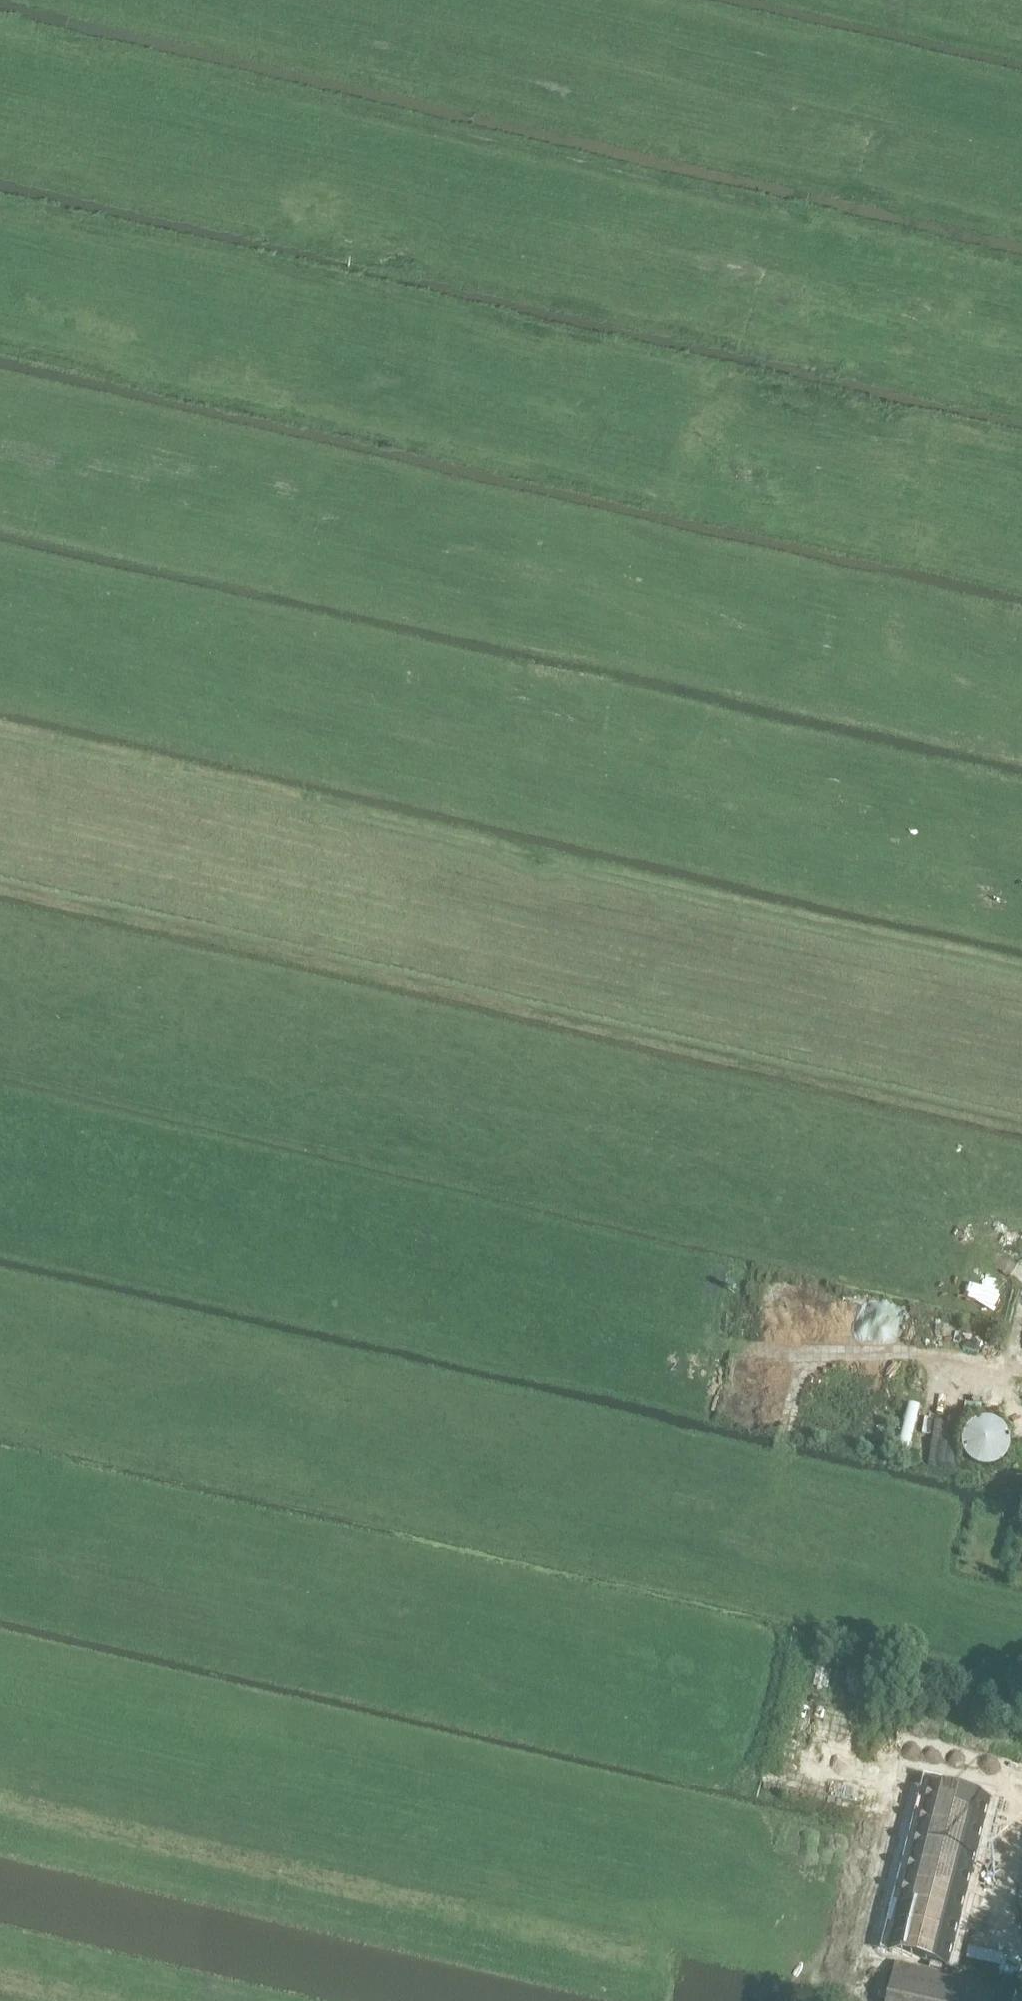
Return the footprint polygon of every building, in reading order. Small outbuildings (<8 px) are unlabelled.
[(915,1447),(921,1404),(908,1403),(903,1446),(915,1447)] [(948,1465),(950,1415),(929,1414),(927,1464),(948,1465)] [(1012,1438),(1012,1437),(1011,1432),(1010,1428),(1006,1421),(999,1417),(995,1415),(991,1415),(987,1415),(982,1416),(978,1418),(974,1421),(969,1428),(968,1437),(969,1445),(971,1448),(974,1452),(980,1456),(988,1458),(996,1458),(1001,1455),(1004,1453),(1007,1450),(1010,1446),(1012,1438)] [(936,1784),(894,1949),(952,1964),(994,1798),(936,1784)] [(1020,1987),(897,1961),(889,2000),(1017,2000),(1020,1987)]
